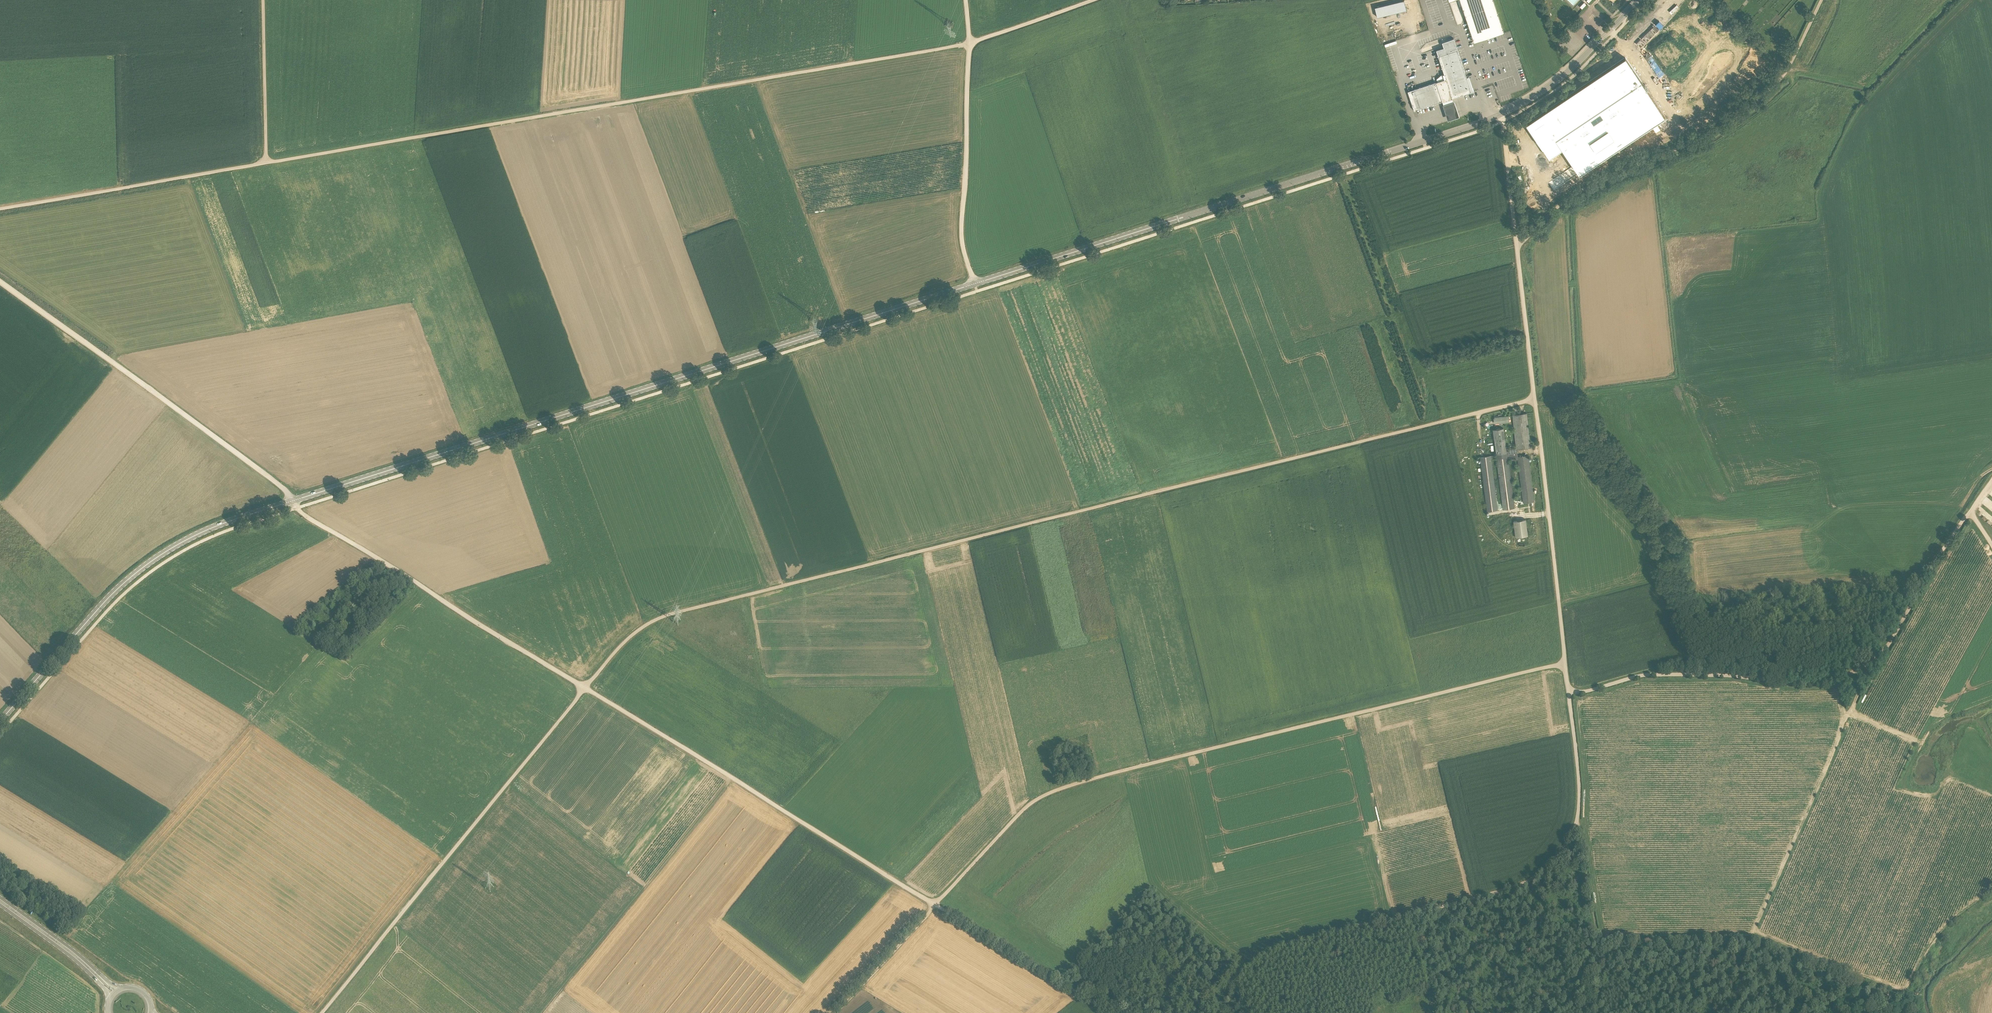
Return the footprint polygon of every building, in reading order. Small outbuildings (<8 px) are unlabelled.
[(1375,7),(1377,17),(1407,10),(1405,0),(1404,0),(1375,7)] [(1505,33),(1494,0),(1460,0),(1471,32),(1477,30),(1479,36),(1496,31),(1498,35),(1505,33)] [(1642,82),(1647,89),(1649,88),(1649,89),(1675,71),(1674,70),(1677,68),(1680,72),(1706,44),(1681,20),(1655,37),(1664,51),(1636,64),(1644,80),(1642,82)] [(1438,82),(1408,92),(1414,110),(1443,101),(1443,102),(1453,98),(1471,91),(1457,48),(1454,38),(1442,42),(1444,48),(1437,50),(1444,74),(1441,75),(1437,79),(1438,82)] [(1625,57),(1526,124),(1549,158),(1562,149),(1563,149),(1579,174),(1665,117),(1625,57)] [(1443,105),(1448,120),(1460,116),(1454,100),(1454,101),(1453,98),(1443,102),(1444,104),(1443,105)] [(1660,129),(1657,124),(1652,127),(1656,132),(1660,129)] [(1480,456),(1480,458),(1481,462),(1487,509),(1487,510),(1487,511),(1497,510),(1496,504),(1491,459),(1497,458),(1503,503),(1503,509),(1514,508),(1513,502),(1508,460),(1518,459),(1523,501),(1524,503),(1534,502),(1529,461),(1529,460),(1528,455),(1518,456),(1517,449),(1530,448),(1530,441),(1527,413),(1523,413),(1513,414),(1517,447),(1516,447),(1506,448),(1504,428),(1501,429),(1496,429),(1493,430),(1496,454),(1484,456),(1480,456)] [(1526,519),(1514,521),(1516,537),(1528,535),(1526,519)]
